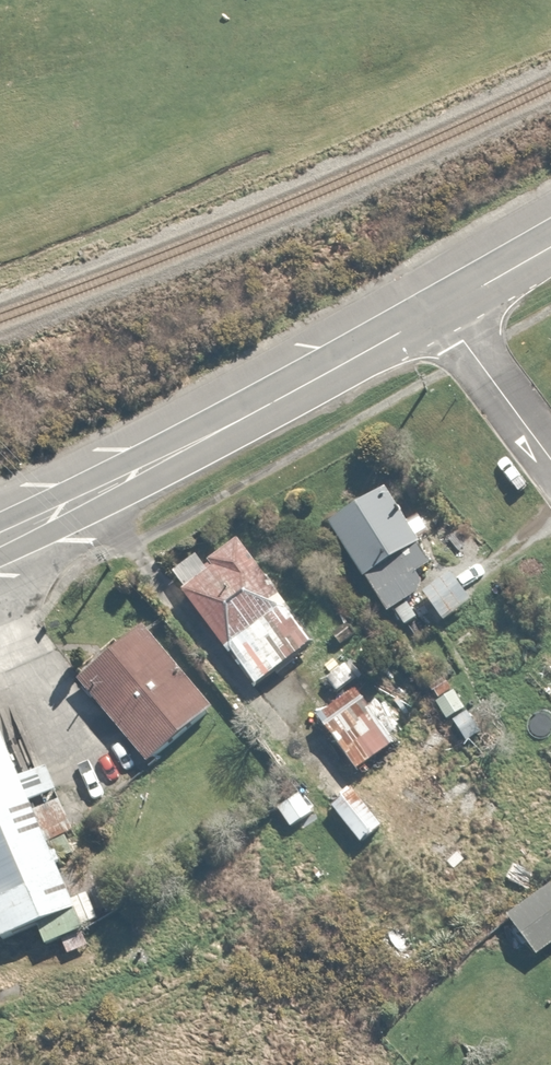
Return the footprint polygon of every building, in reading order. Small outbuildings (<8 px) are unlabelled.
[(323,517),(383,609),(416,587),(407,574),(427,562),(411,538),(423,531),(386,475),(323,517)] [(265,658),(270,663),(307,636),(231,534),(173,576),(245,673),(265,658)] [(203,709),(139,630),(74,682),(138,760),(203,709)] [(357,691),(319,720),(353,764),(391,735),(357,691)] [(0,735),(0,931),(73,899),(0,735)] [(508,913),(535,949),(550,937),(550,889),(547,884),(508,913)]
